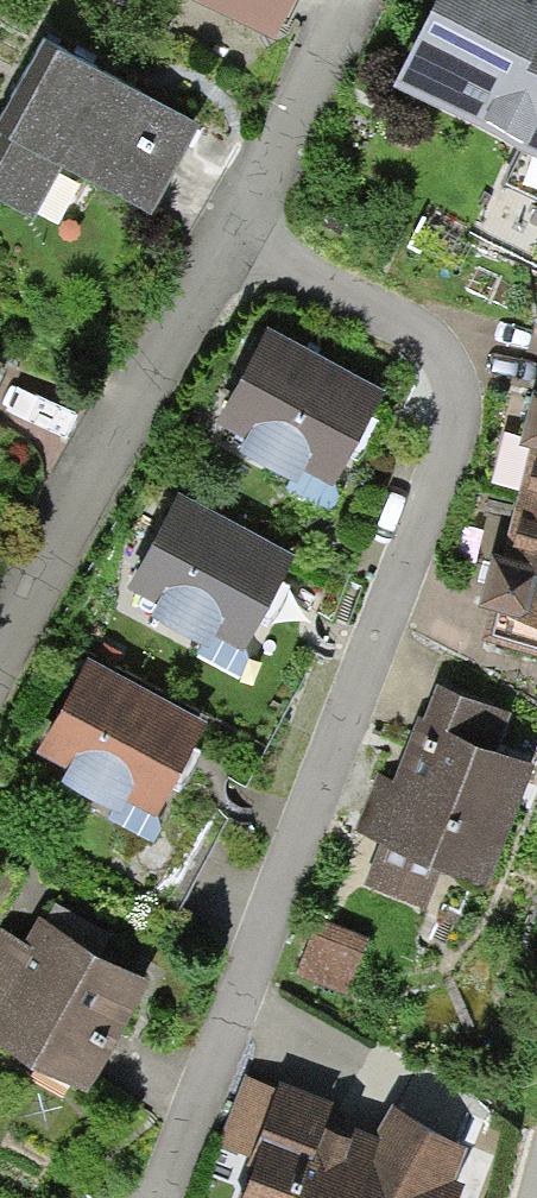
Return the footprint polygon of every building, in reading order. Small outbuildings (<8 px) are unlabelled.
[(126,9),(131,0),(108,0),(126,9)] [(274,40),(294,0),(193,0),(274,40)] [(398,86),(523,146),(505,183),(536,198),(536,0),(440,0),(398,86)] [(46,45),(0,130),(0,207),(32,225),(60,173),(145,219),(196,127),(151,102),(46,45)] [(384,391),(269,331),(221,424),(249,438),(241,454),(292,481),(299,467),(334,486),(384,391)] [(533,395),(519,452),(529,455),(502,563),(491,560),(479,611),(490,614),(483,642),(536,655),(536,396),(533,395)] [(292,552),(178,494),(129,590),(156,604),(146,624),(208,656),(219,636),(243,649),(292,552)] [(203,729),(88,666),(39,755),(69,772),(62,786),(115,816),(124,801),(154,818),(203,729)] [(505,716),(429,687),(392,780),(384,777),(361,837),(382,845),(367,885),(421,906),(436,868),(485,887),(530,772),(489,757),(505,716)] [(317,921),(297,976),(346,994),(366,938),(317,921)] [(23,945),(3,935),(0,940),(0,1048),(86,1096),(147,986),(34,924),(23,945)] [(377,1132),(246,1076),(220,1146),(257,1159),(245,1197),(348,1197),(377,1132)] [(377,1132),(348,1197),(458,1197),(462,1189),(456,1188),(468,1154),(391,1110),(377,1132)]
